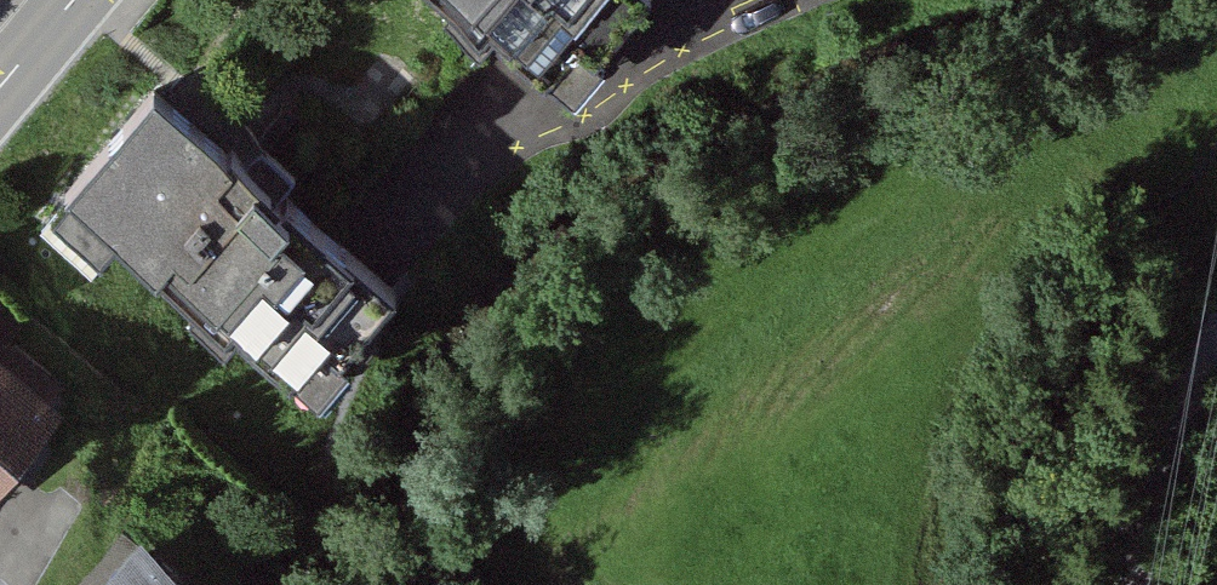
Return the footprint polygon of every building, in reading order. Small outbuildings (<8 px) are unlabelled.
[(559,94),(635,0),(442,0),(559,94)] [(388,298),(149,95),(49,211),(96,251),(109,236),(301,399),(388,298)] [(73,415),(0,356),(0,505),(73,415)] [(146,544),(112,584),(197,584),(146,544)]
